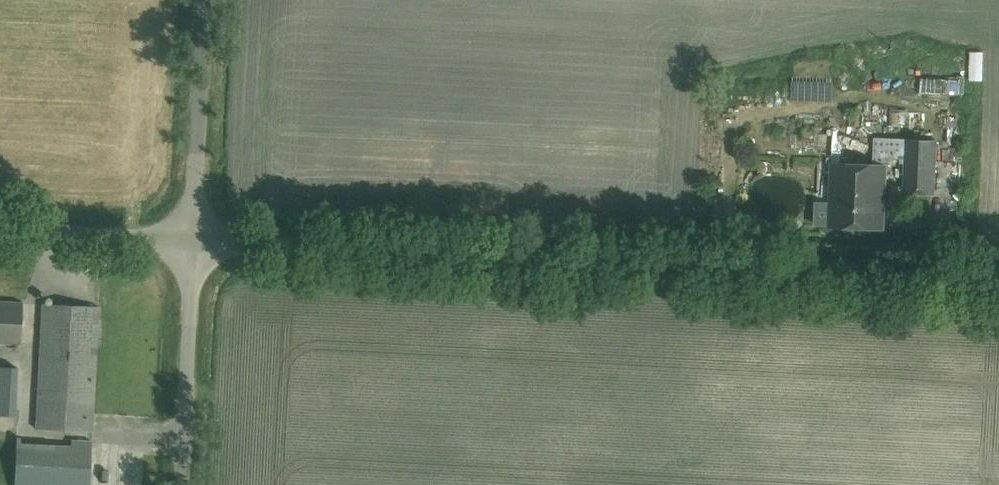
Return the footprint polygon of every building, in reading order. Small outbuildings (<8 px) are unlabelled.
[(991,87),(990,55),(976,55),(977,87),(991,87)] [(921,79),(921,92),(946,93),(947,80),(921,79)] [(952,99),(967,99),(967,82),(952,82),(952,99)] [(907,140),(905,192),(934,193),(936,142),(907,140)] [(886,166),(832,163),(830,226),(884,229),(886,166)] [(22,303),(0,301),(0,344),(20,345),(22,303)] [(37,429),(92,432),(98,307),(42,304),(37,429)] [(17,384),(18,369),(0,367),(0,416),(16,417),(17,384)] [(92,441),(17,437),(15,484),(89,484),(92,441)]
